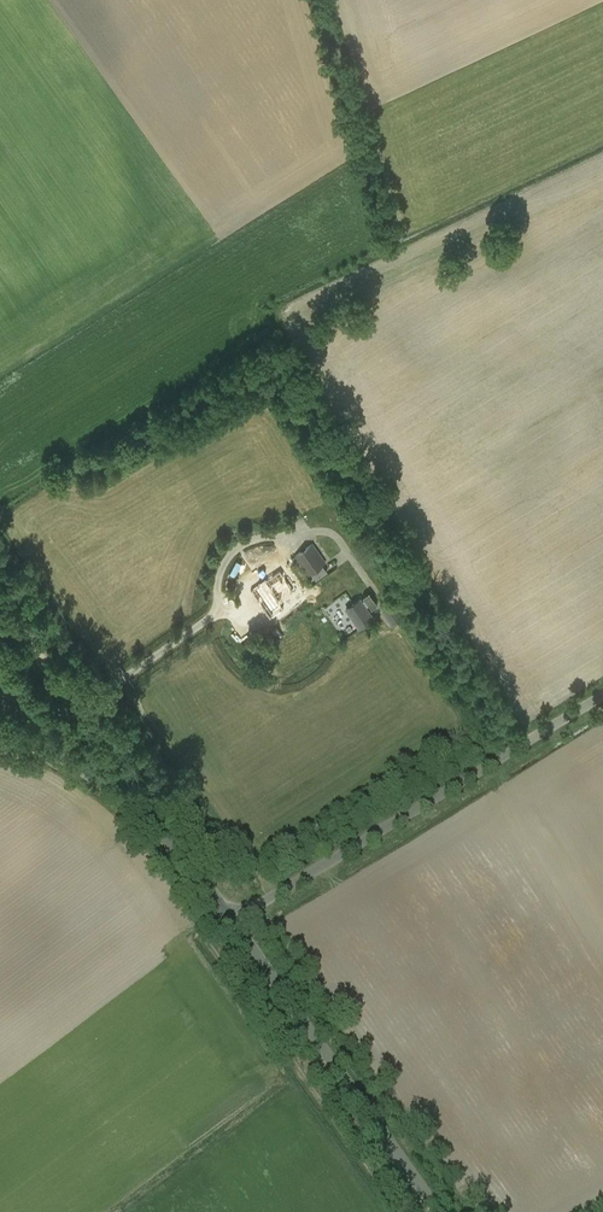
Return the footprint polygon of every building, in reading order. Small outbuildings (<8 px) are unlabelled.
[(312,544),(295,557),(308,575),(311,573),(316,579),(327,571),(323,565),(325,563),(312,544)] [(276,575),(289,565),(280,553),(268,562),(269,564),(245,581),(264,608),(289,590),(282,580),(281,581),(276,575)] [(375,618),(360,597),(344,609),(359,630),(375,618)] [(393,602),(381,611),(391,625),(403,616),(393,602)]
